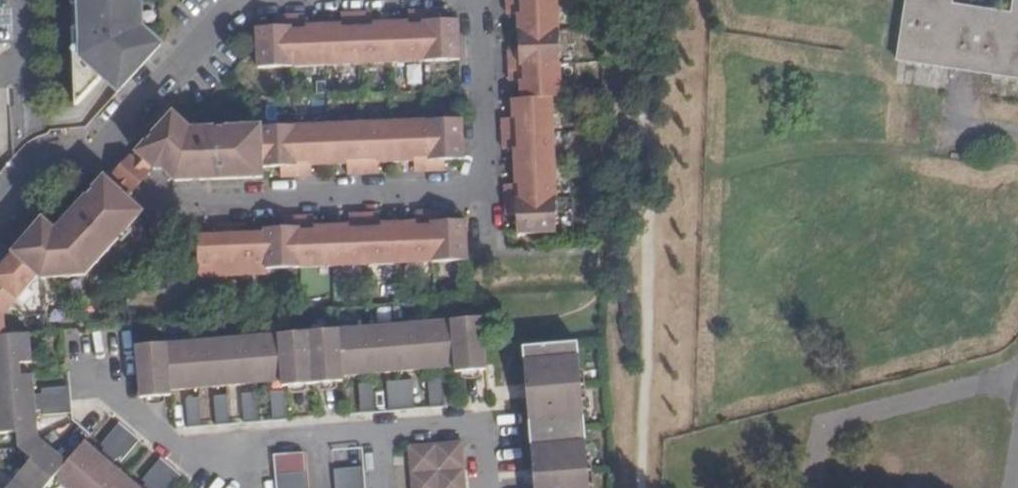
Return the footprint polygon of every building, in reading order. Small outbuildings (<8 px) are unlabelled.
[(97,78),(103,73),(119,89),(152,53),(135,36),(134,0),(75,0),(75,3),(76,28),(71,41),(73,103),(97,78)] [(152,53),(156,48),(143,34),(141,0),(134,0),(135,36),(152,53)] [(511,5),(505,5),(505,19),(515,20),(516,56),(506,56),(507,87),(519,87),(519,106),(509,107),(510,126),(501,126),(502,156),(511,156),(513,191),(502,191),(504,220),(513,219),(515,239),(552,238),(550,105),(559,105),(555,3),(563,1),(563,0),(511,0),(511,5)] [(899,65),(1017,82),(1017,0),(1014,19),(954,9),(955,0),(910,0),(899,65)] [(274,32),(256,33),(259,74),(308,71),(458,65),(457,28),(437,28),(436,19),(406,20),(406,29),(371,30),(371,21),(340,21),(340,31),(306,32),(305,24),(275,25),(274,32)] [(103,73),(97,78),(114,94),(119,89),(103,73)] [(139,157),(152,171),(155,173),(163,173),(177,185),(262,182),(262,172),(280,171),(281,181),(311,181),(312,171),(347,169),(347,179),(377,178),(377,169),(412,168),(411,177),(441,176),(441,167),(461,167),(461,127),(362,129),(192,134),(173,117),(139,157)] [(110,188),(124,201),(129,195),(133,197),(144,185),(150,179),(148,176),(152,171),(139,157),(133,163),(130,160),(123,167),(112,179),(115,181),(110,188)] [(3,339),(2,309),(11,307),(39,277),(42,281),(85,279),(143,218),(124,201),(110,188),(104,182),(56,235),(44,224),(0,272),(0,339),(3,339)] [(443,217),(413,217),(412,228),(378,227),(378,219),(349,218),(348,229),(314,229),(314,221),(280,221),(280,231),(266,231),(266,235),(246,236),(246,226),(215,226),(215,237),(197,237),(198,278),(266,277),(266,272),(464,267),(466,226),(443,225),(443,217)] [(486,373),(481,322),(301,337),(137,350),(141,400),(146,400),(148,405),(151,408),(158,408),(164,405),(164,400),(171,399),(171,395),(284,385),(286,390),(292,390),(294,394),(300,397),(306,396),(311,394),(311,388),(322,388),(324,393),(331,394),(336,393),(340,391),(339,387),(348,385),(348,380),(414,374),(454,370),(454,375),(461,375),(462,379),(464,381),(470,382),(481,379),(480,374),(486,373)] [(30,337),(3,339),(0,339),(0,435),(12,434),(14,447),(27,460),(10,479),(21,487),(42,487),(46,483),(49,486),(53,482),(60,487),(135,487),(111,468),(116,461),(119,464),(136,444),(115,426),(97,446),(100,450),(95,455),(81,443),(87,436),(77,428),(60,448),(69,457),(61,465),(52,454),(36,437),(34,413),(44,413),(44,418),(72,416),(71,389),(42,390),(42,397),(33,397),(30,337)] [(522,353),(526,394),(533,487),(581,487),(580,463),(586,463),(583,406),(575,406),(573,378),(580,378),(578,348),(522,353)] [(447,388),(434,390),(436,409),(449,408),(447,388)] [(418,391),(394,393),(396,413),(419,411),(418,391)] [(378,394),(364,395),(364,415),(379,414),(378,394)] [(287,402),(272,403),(274,423),(288,421),(287,402)] [(259,404),(247,405),(248,425),(260,424),(259,404)] [(229,407),(217,407),(218,427),(230,427),(229,407)] [(201,409),(188,410),(189,430),(202,429),(201,409)] [(60,448),(52,454),(61,465),(69,457),(60,448)] [(415,451),(416,477),(412,477),(412,487),(464,487),(461,448),(415,451)] [(178,480),(157,461),(139,482),(143,486),(142,487),(171,487),(178,480)] [(335,472),(336,487),(365,487),(364,471),(335,472)] [(279,477),(279,487),(307,487),(306,475),(279,477)] [(10,479),(2,487),(21,487),(10,479)]
